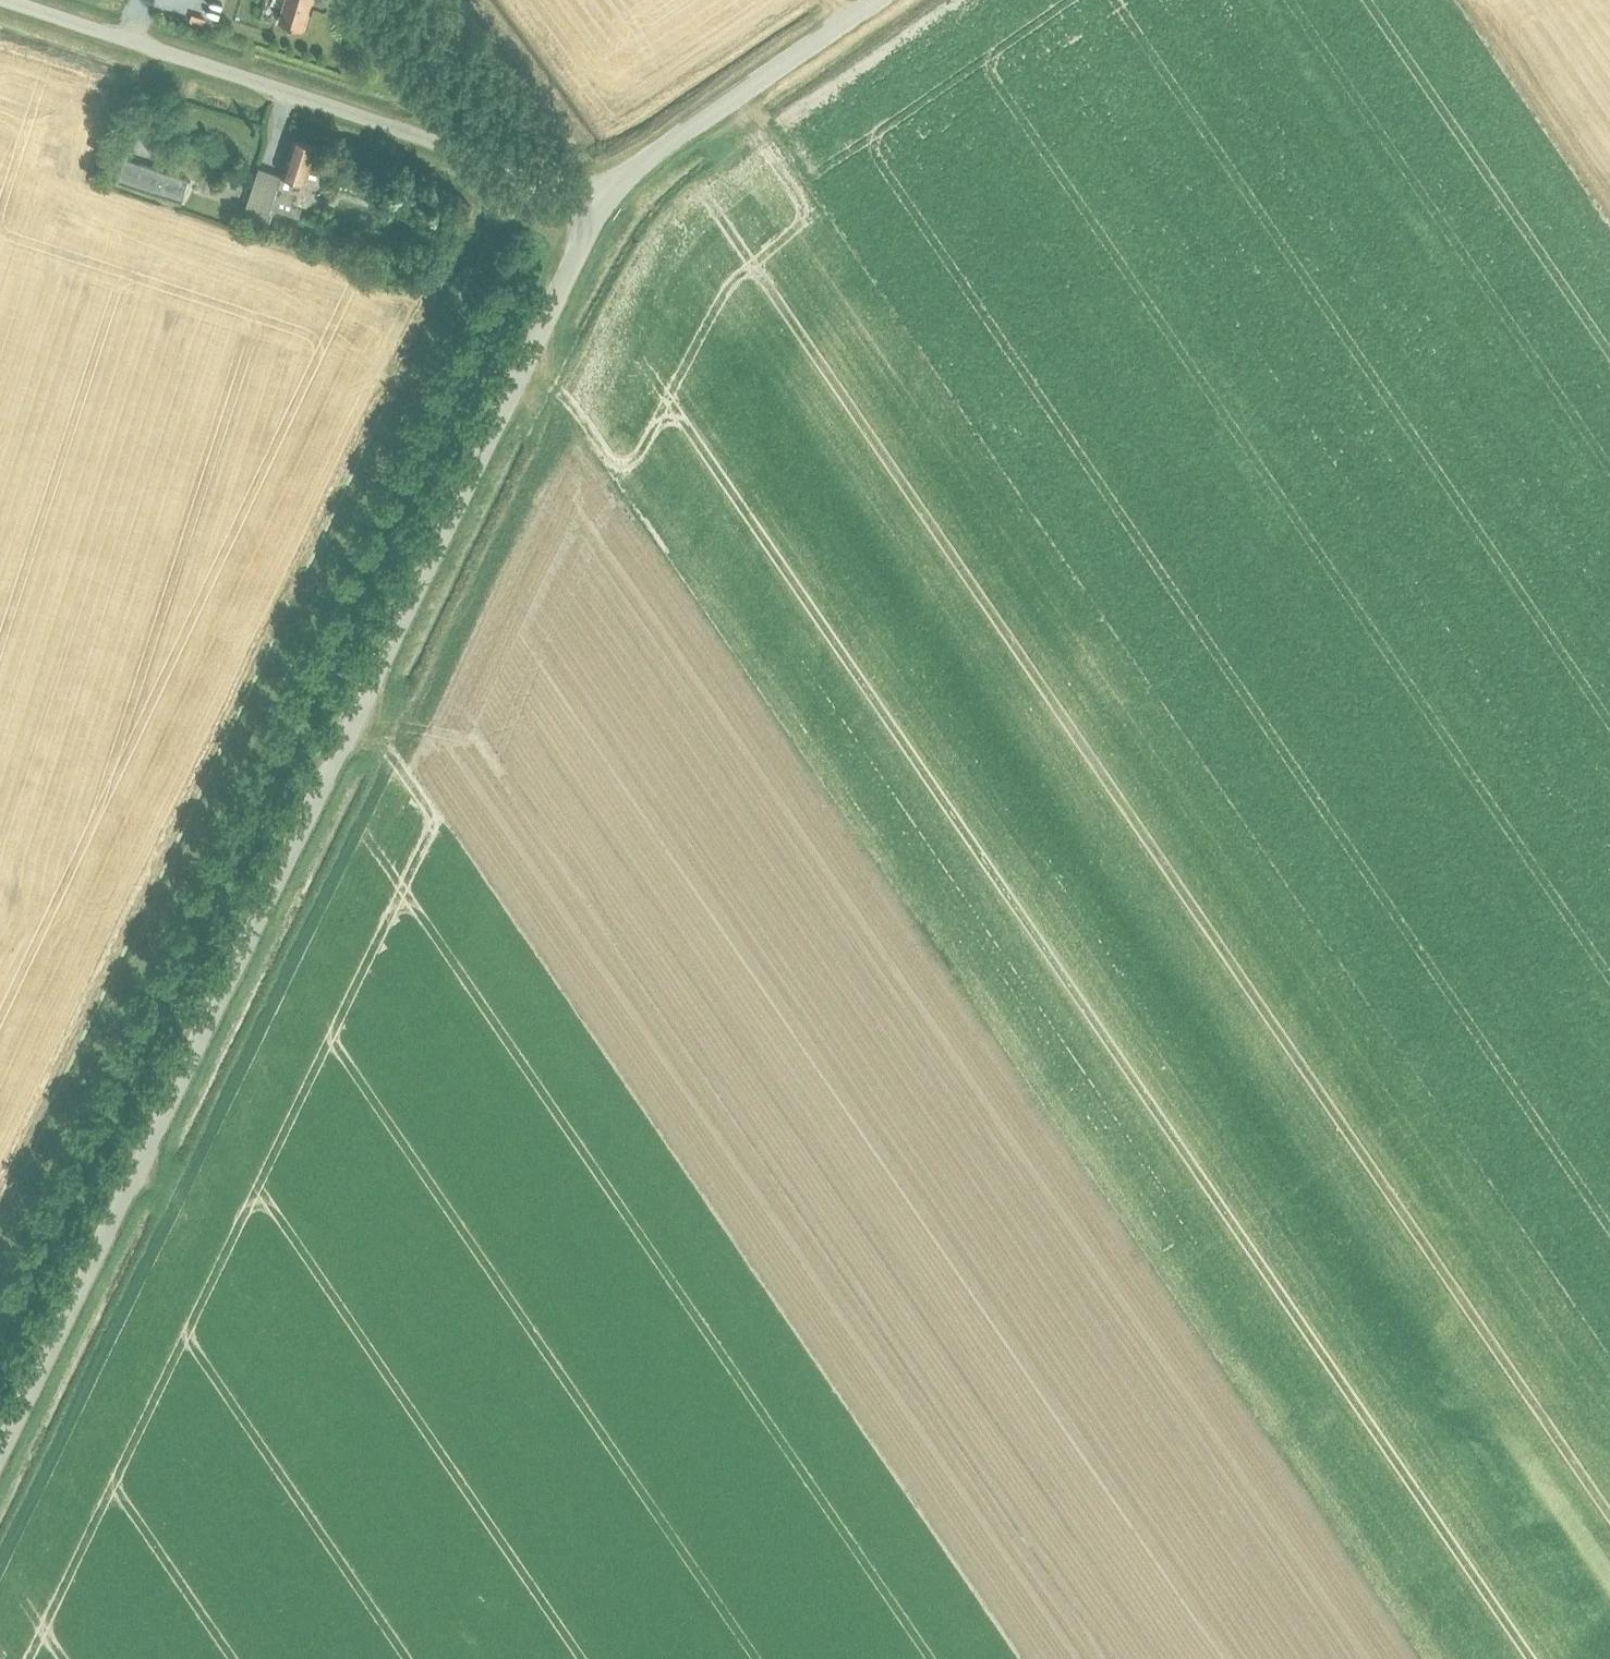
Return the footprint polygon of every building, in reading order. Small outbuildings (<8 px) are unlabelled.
[(280,21),(302,28),(308,6),(310,0),(287,0),(280,21)] [(294,138),(272,210),(296,217),(318,146),(294,138)] [(509,141),(515,150),(519,147),(513,138),(509,141)] [(190,178),(125,156),(117,181),(182,202),(190,178)] [(247,207),(244,218),(270,226),(273,215),(247,207)]
